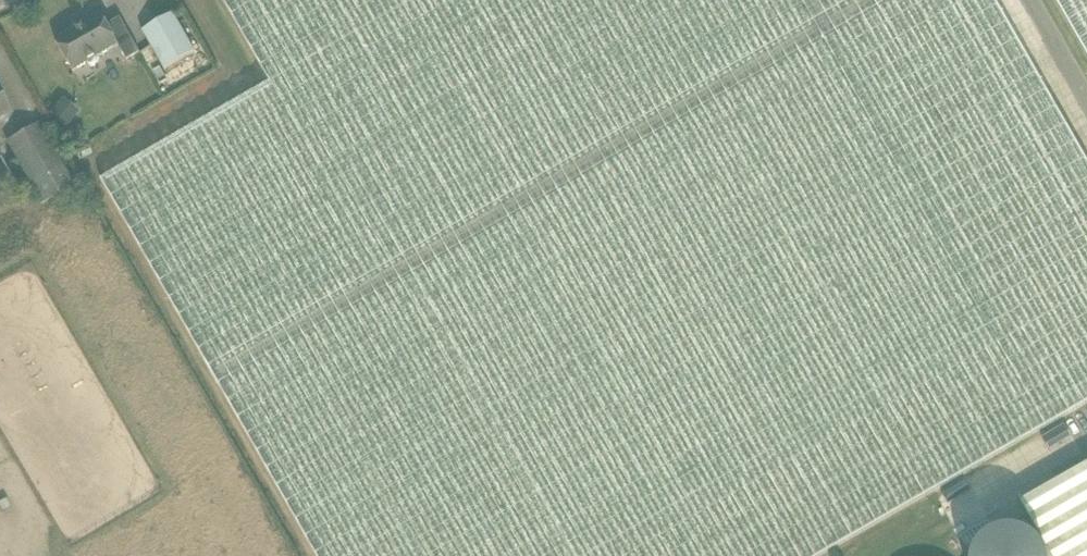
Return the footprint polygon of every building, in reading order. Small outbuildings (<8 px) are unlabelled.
[(270,84),(101,181),(316,555),(820,555),(1086,403),(1086,164),(993,0),(222,0),(270,84)] [(1086,58),(1086,0),(1054,0),(1086,58)] [(118,45),(100,13),(80,25),(81,27),(55,41),(73,71),(118,45)] [(195,52),(173,14),(143,31),(165,70),(195,52)] [(133,42),(120,49),(127,60),(140,53),(133,42)] [(58,103),(48,116),(65,129),(75,116),(58,103)] [(36,126),(18,136),(7,142),(42,204),(71,189),(36,126)] [(1020,503),(1051,555),(1086,555),(1086,465),(1020,503)]
